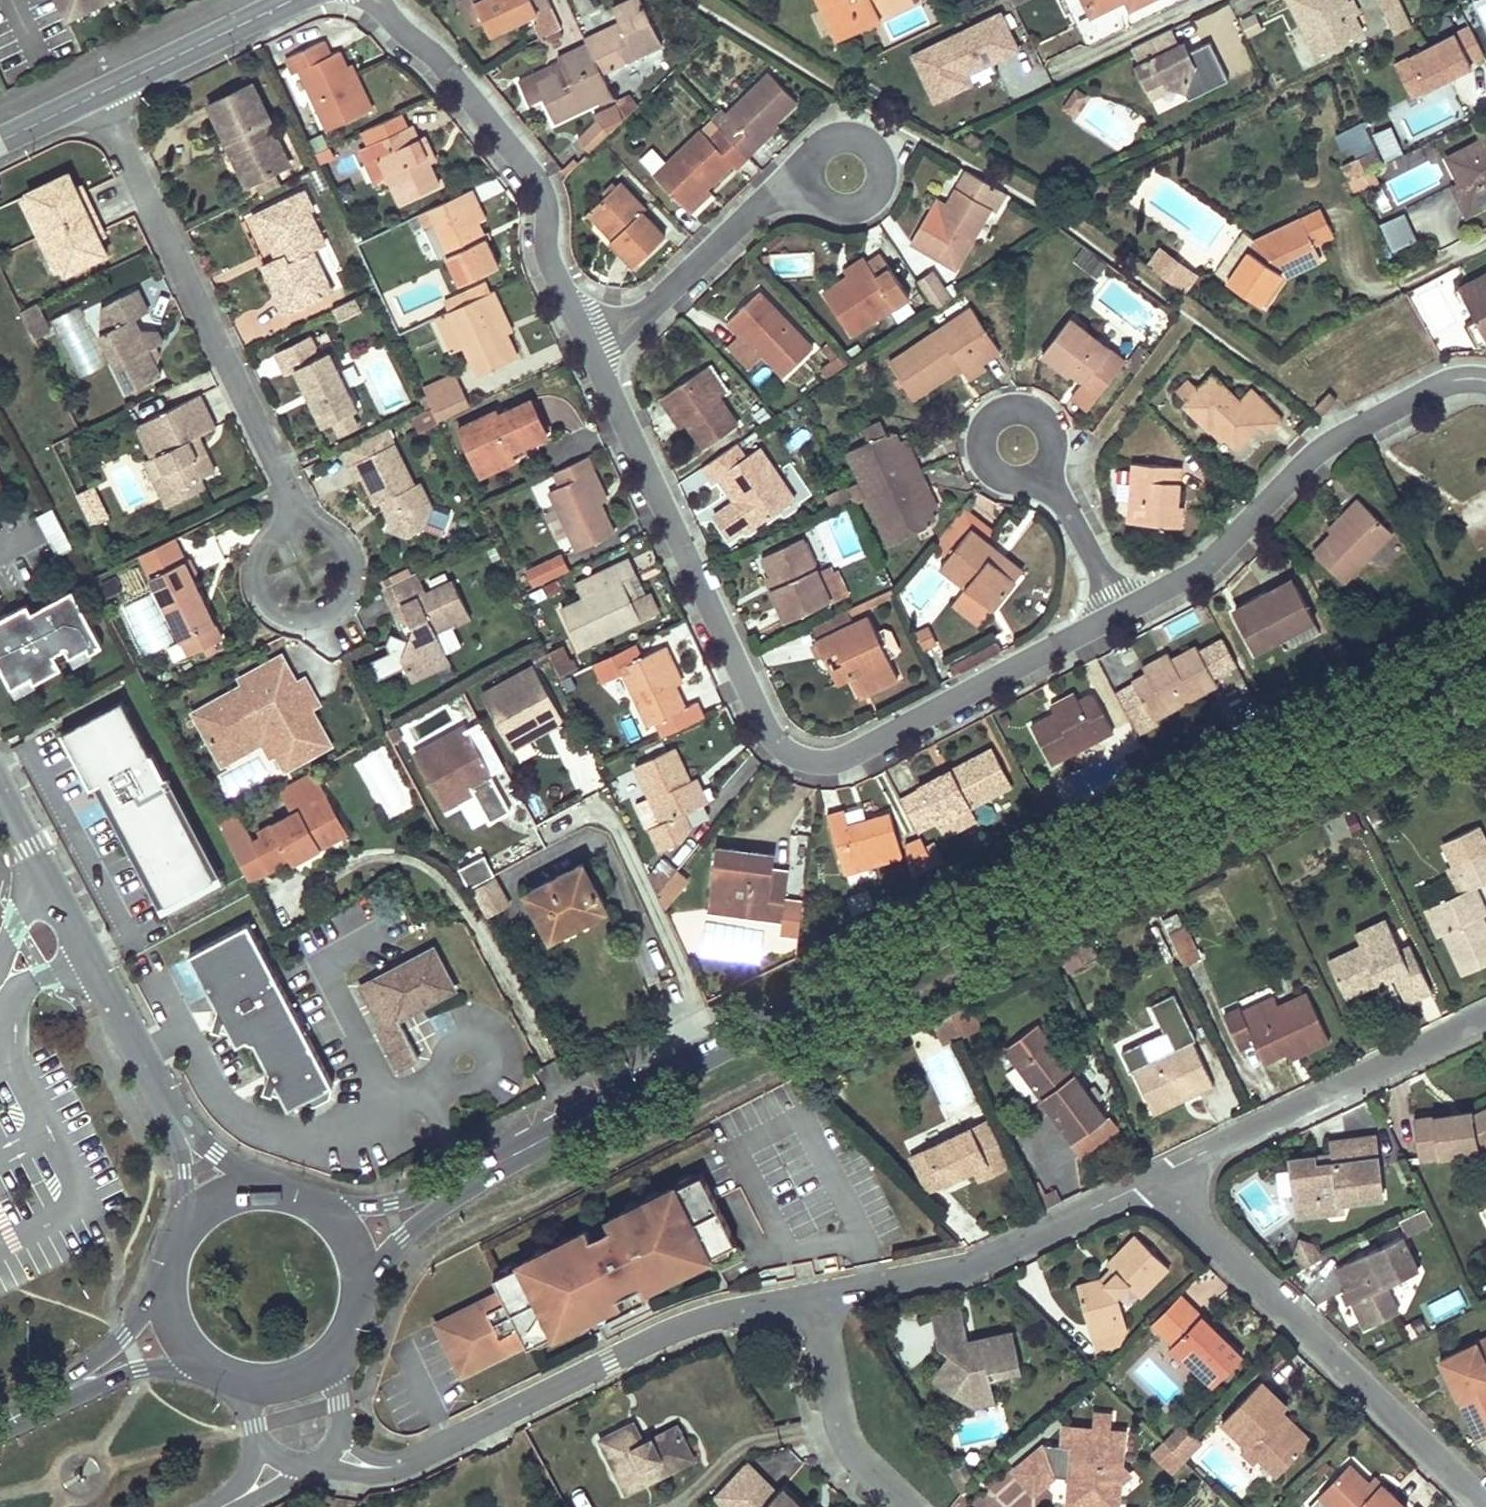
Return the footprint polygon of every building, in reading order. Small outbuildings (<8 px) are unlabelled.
[(67,16),(99,0),(59,0),(67,16)] [(474,0),(456,0),(470,29),(485,21),(474,0)] [(550,0),(474,0),(485,21),(492,35),(539,12),(542,18),(538,20),(545,36),(563,27),(550,0)] [(602,74),(663,45),(641,0),(627,0),(614,6),(620,20),(624,26),(587,43),(602,74)] [(839,37),(882,16),(874,1),(877,0),(821,0),(839,37)] [(882,16),(916,0),(877,0),(874,1),(882,16)] [(1090,19),(1124,2),(1129,12),(1154,0),(1081,0),(1090,19)] [(1314,55),(1361,33),(1353,18),(1353,16),(1346,3),(1345,0),(1286,0),(1314,55)] [(1353,16),(1353,18),(1359,15),(1351,0),(1346,3),(1353,16)] [(1411,25),(1398,0),(1377,0),(1394,33),(1411,25)] [(1019,48),(1001,11),(913,52),(935,98),(970,82),(966,73),(1019,48)] [(1262,32),(1254,15),(1240,22),(1248,38),(1262,32)] [(587,43),(624,26),(620,20),(584,37),(587,43)] [(1484,53),(1470,25),(1397,62),(1414,96),(1474,65),(1471,60),(1484,53)] [(1174,26),(1134,45),(1142,61),(1139,63),(1149,83),(1165,75),(1167,79),(1188,86),(1192,95),(1232,75),(1213,37),(1191,48),(1187,39),(1182,41),(1174,26)] [(327,57),(319,38),(279,55),(287,75),(294,72),(320,132),(366,112),(360,100),(356,101),(335,53),(327,57)] [(602,74),(587,43),(558,58),(564,70),(524,89),(533,107),(547,101),(558,123),(613,96),(602,74)] [(761,145),(759,143),(757,141),(798,103),(770,74),(730,111),(735,116),(729,120),(720,110),(710,118),(716,124),(721,129),(748,157),(761,145)] [(1165,75),(1149,83),(1154,94),(1165,89),(1167,79),(1165,75)] [(289,163),(250,85),(206,106),(245,184),(272,172),(289,163)] [(404,131),(398,116),(352,137),(358,151),(404,131)] [(670,168),(716,124),(710,118),(664,162),(670,168)] [(721,129),(716,124),(670,168),(664,162),(657,156),(652,157),(648,161),(646,167),(658,179),(657,180),(687,211),(710,190),(734,167),(738,171),(750,160),(748,157),(721,129)] [(1369,143),(1362,125),(1337,136),(1344,154),(1369,143)] [(600,142),(604,138),(593,126),(575,144),(586,156),(600,142)] [(1373,135),(1383,159),(1403,151),(1393,127),(1373,135)] [(404,131),(358,151),(364,166),(374,162),(381,180),(393,211),(434,193),(424,170),(414,147),(407,130),(404,131)] [(1481,133),(1479,139),(1473,156),(1460,162),(1468,179),(1457,183),(1450,187),(1466,216),(1485,205),(1485,135),(1481,133)] [(1444,157),(1457,183),(1468,179),(1460,162),(1473,156),(1479,139),(1444,157)] [(423,143),(414,147),(424,170),(434,166),(423,143)] [(1370,169),(1383,163),(1383,159),(1376,147),(1341,163),(1348,179),(1370,169)] [(374,162),(364,166),(372,185),(381,180),(374,162)] [(1370,169),(1348,179),(1353,191),(1375,180),(1370,169)] [(1006,193),(966,171),(947,202),(937,218),(927,211),(909,241),(952,268),(989,207),(995,210),(1006,193)] [(252,198),(278,185),(272,172),(245,184),(252,198)] [(63,173),(21,192),(23,197),(57,271),(62,277),(102,257),(94,239),(101,234),(99,231),(79,191),(77,186),(70,189),(63,173)] [(643,207),(619,182),(594,206),(618,232),(609,240),(632,265),(664,235),(640,210),(643,207)] [(710,190),(687,211),(691,215),(714,194),(710,190)] [(313,212),(303,191),(252,216),(260,233),(263,230),(271,247),(278,243),(283,253),(269,261),(283,291),(275,295),(285,313),(329,292),(319,273),(312,275),(303,254),(321,244),(306,215),(313,212)] [(470,193),(425,213),(431,226),(425,229),(437,256),(452,288),(493,270),(475,229),(484,225),(470,193)] [(947,202),(937,195),(927,211),(937,218),(947,202)] [(14,200),(48,275),(57,271),(23,197),(14,200)] [(618,232),(594,206),(585,215),(609,240),(618,232)] [(1329,235),(1318,211),(1301,219),(1312,243),(1329,235)] [(1417,243),(1406,215),(1383,225),(1395,253),(1417,243)] [(240,221),(261,265),(269,261),(283,253),(278,243),(271,247),(263,230),(260,233),(252,216),(240,221)] [(1227,281),(1245,294),(1262,306),(1286,274),(1319,258),(1312,243),(1301,219),(1256,241),(1227,281)] [(428,260),(437,256),(425,229),(416,233),(428,260)] [(779,240),(775,235),(765,244),(768,249),(779,240)] [(1160,246),(1148,262),(1153,266),(1158,270),(1183,290),(1196,274),(1160,246)] [(849,332),(908,293),(879,250),(866,259),(869,263),(859,269),(849,276),(846,272),(820,289),(849,332)] [(863,253),(842,266),(846,272),(849,276),(859,269),(869,263),(866,259),(863,253)] [(935,309),(948,301),(930,273),(917,281),(935,309)] [(1485,327),(1485,279),(1460,293),(1464,300),(1479,330),(1485,327)] [(484,373),(503,364),(522,356),(513,335),(500,306),(507,304),(501,289),(456,309),(470,341),(484,373)] [(783,375),(813,347),(759,290),(727,320),(739,334),(742,331),(762,353),(783,375)] [(97,333),(126,390),(158,376),(151,363),(144,348),(151,345),(158,342),(153,332),(136,331),(130,317),(142,311),(133,293),(108,305),(117,324),(97,333)] [(341,324),(363,314),(358,301),(335,311),(341,324)] [(442,315),(456,309),(453,302),(439,309),(442,315)] [(50,333),(35,303),(18,312),(33,342),(50,333)] [(513,335),(519,332),(507,304),(500,306),(513,335)] [(97,333),(117,324),(108,305),(97,309),(97,333)] [(456,309),(442,315),(456,347),(470,341),(456,309)] [(914,400),(938,383),(962,367),(966,373),(983,362),(1002,349),(974,309),(891,366),(914,400)] [(80,312),(50,327),(78,385),(109,371),(80,312)] [(1068,322),(1041,356),(1079,387),(1070,399),(1086,412),(1123,366),(1068,322)] [(747,366),(762,353),(742,331),(739,334),(727,345),(747,366)] [(320,358),(311,337),(274,355),(283,376),(294,371),(320,425),(331,419),(352,409),(359,406),(331,352),(320,358)] [(827,378),(850,362),(830,342),(822,348),(823,373),(827,378)] [(151,363),(155,352),(151,345),(144,348),(151,363)] [(983,362),(966,373),(972,381),(989,370),(983,362)] [(699,371),(717,398),(725,392),(708,366),(699,371)] [(462,383),(457,371),(423,386),(428,397),(462,383)] [(717,398),(699,371),(658,398),(667,413),(672,409),(684,426),(700,450),(736,425),(717,398)] [(1236,402),(1210,377),(1196,391),(1186,381),(1176,391),(1186,402),(1183,405),(1208,432),(1213,427),(1235,448),(1259,424),(1266,431),(1278,417),(1249,389),(1236,402)] [(472,405),(462,383),(428,397),(433,407),(439,420),(472,405)] [(1337,399),(1330,392),(1317,407),(1324,414),(1337,399)] [(212,430),(197,397),(134,427),(149,458),(155,455),(171,488),(196,476),(209,470),(201,452),(191,456),(184,442),(194,437),(212,430)] [(498,410),(460,428),(475,461),(506,447),(510,454),(547,437),(531,402),(500,416),(498,410)] [(338,433),(360,424),(352,409),(331,419),(338,433)] [(684,426),(672,409),(667,413),(678,429),(684,426)] [(861,429),(866,441),(885,433),(879,421),(861,429)] [(866,441),(847,450),(869,498),(904,483),(924,474),(916,458),(909,462),(900,444),(896,434),(887,432),(885,433),(866,441)] [(201,452),(194,437),(184,442),(191,456),(201,452)] [(748,455),(739,441),(704,465),(713,479),(720,474),(741,506),(750,500),(762,519),(796,496),(762,446),(748,455)] [(909,462),(916,458),(908,441),(900,444),(909,462)] [(408,485),(388,446),(349,465),(356,481),(363,478),(375,504),(389,499),(394,511),(387,531),(405,538),(422,530),(428,510),(414,483),(408,485)] [(481,475),(514,460),(510,454),(506,447),(475,461),(481,475)] [(164,503),(199,486),(196,476),(171,488),(155,455),(149,458),(144,460),(164,503)] [(545,493),(558,521),(571,550),(610,534),(594,502),(583,480),(592,476),(583,458),(552,473),(558,487),(545,493)] [(1172,504),(1176,468),(1131,463),(1125,523),(1178,528),(1181,505),(1172,504)] [(904,483),(869,498),(890,543),(929,524),(934,516),(929,505),(921,488),(929,484),(924,474),(904,483)] [(594,502),(603,501),(592,476),(583,480),(594,502)] [(851,497),(854,504),(857,503),(864,500),(856,483),(847,487),(851,496),(851,497)] [(937,501),(929,484),(921,488),(929,505),(937,501)] [(73,492),(89,524),(104,517),(88,485),(73,492)] [(826,495),(830,505),(851,496),(847,487),(846,486),(826,495)] [(1341,582),(1389,531),(1355,498),(1343,510),(1348,515),(1329,534),(1310,553),(1341,582)] [(754,524),(762,519),(750,500),(741,506),(754,524)] [(970,532),(986,544),(993,535),(961,510),(953,519),(932,544),(950,558),(970,532)] [(1324,530),(1329,534),(1348,515),(1343,510),(1324,530)] [(986,544),(970,532),(950,558),(941,569),(968,590),(996,611),(1017,582),(989,561),(996,552),(986,544)] [(70,550),(63,536),(48,544),(55,558),(70,550)] [(766,554),(775,572),(780,584),(773,588),(787,620),(833,600),(804,537),(766,554)] [(1017,582),(1024,573),(996,552),(989,561),(1017,582)] [(563,556),(528,572),(535,586),(570,569),(563,556)] [(575,600),(556,610),(572,650),(633,620),(625,603),(615,582),(625,577),(631,574),(624,558),(596,572),(568,585),(575,600)] [(187,563),(147,583),(176,642),(190,635),(198,650),(218,640),(190,583),(196,581),(187,563)] [(427,594),(415,571),(381,588),(390,610),(403,605),(410,620),(404,639),(400,654),(408,670),(445,653),(437,634),(470,619),(452,581),(427,594)] [(780,584),(775,572),(767,576),(773,588),(780,584)] [(124,594),(116,577),(101,584),(109,600),(124,594)] [(635,599),(625,577),(615,582),(625,603),(635,599)] [(1288,650),(1321,634),(1295,583),(1233,615),(1254,655),(1283,640),(1288,650)] [(996,611),(968,590),(956,606),(983,627),(996,611)] [(101,650),(72,594),(43,609),(69,660),(87,651),(89,656),(101,650)] [(403,605),(390,610),(392,612),(404,639),(410,620),(403,605)] [(32,615),(28,607),(0,622),(0,668),(12,690),(32,680),(34,685),(61,671),(58,666),(32,615)] [(69,660),(43,609),(42,609),(32,615),(58,666),(69,660)] [(899,677),(870,615),(819,639),(826,655),(841,648),(847,661),(854,676),(862,694),(899,677)] [(190,635),(176,642),(184,657),(198,650),(190,635)] [(1231,666),(1217,640),(1198,650),(1195,645),(1170,657),(1172,659),(1149,672),(1148,669),(1132,678),(1134,683),(1143,698),(1125,708),(1138,732),(1157,723),(1153,716),(1214,681),(1212,676),(1231,666)] [(567,644),(548,652),(559,676),(579,668),(567,644)] [(674,665),(666,647),(642,658),(636,646),(592,665),(601,685),(624,674),(647,725),(654,721),(661,737),(702,718),(695,703),(684,708),(675,687),(666,668),(674,665)] [(1170,657),(1167,650),(1144,662),(1148,669),(1149,672),(1172,659),(1170,657)] [(74,669),(91,660),(89,656),(87,651),(69,660),(74,669)] [(413,681),(449,664),(445,653),(408,670),(413,681)] [(302,684),(286,654),(239,678),(243,687),(220,700),(227,713),(203,726),(215,748),(243,734),(245,737),(270,724),(282,745),(276,748),(287,767),(335,741),(314,705),(297,715),(285,693),(302,684)] [(854,676),(847,661),(832,667),(840,683),(854,676)] [(666,668),(675,687),(682,684),(674,665),(666,668)] [(532,666),(484,693),(510,741),(532,730),(538,740),(554,731),(565,725),(532,666)] [(324,699),(313,679),(302,684),(285,693),(297,715),(314,705),(324,699)] [(17,699),(36,689),(34,685),(32,680),(12,690),(17,699)] [(1143,698),(1134,683),(1117,692),(1125,708),(1143,698)] [(1048,763),(1110,731),(1090,693),(1075,701),(1052,713),(1028,726),(1048,763)] [(1052,713),(1075,701),(1072,694),(1048,706),(1052,713)] [(227,713),(220,700),(196,714),(203,726),(227,713)] [(104,793),(165,907),(217,879),(121,704),(61,735),(90,789),(99,784),(104,793)] [(461,720),(412,747),(438,795),(460,784),(466,794),(473,790),(491,823),(512,812),(492,777),(503,771),(477,725),(467,730),(461,720)] [(265,740),(271,751),(276,748),(282,745),(270,724),(245,737),(243,734),(215,748),(222,762),(265,740)] [(532,730),(510,741),(516,752),(538,740),(532,730)] [(682,782),(668,751),(634,767),(647,798),(659,824),(649,828),(644,830),(654,851),(673,844),(682,834),(675,816),(693,808),(682,782)] [(971,807),(1002,791),(984,754),(912,791),(913,793),(904,797),(923,832),(931,828),(936,826),(942,838),(978,821),(971,807)] [(329,794),(313,770),(277,790),(292,816),(257,835),(259,841),(250,846),(265,873),(302,853),(304,859),(336,840),(327,826),(333,821),(320,800),(329,794)] [(693,777),(682,782),(693,808),(704,802),(693,777)] [(460,784),(438,795),(444,806),(466,794),(460,784)] [(353,831),(342,814),(329,794),(320,800),(333,821),(327,826),(336,840),(353,831)] [(899,799),(920,834),(923,832),(904,797),(899,799)] [(659,824),(647,798),(637,802),(649,828),(659,824)] [(847,804),(826,807),(838,869),(898,859),(889,812),(850,819),(847,804)] [(912,876),(936,864),(929,850),(920,836),(905,842),(912,876)] [(265,873),(250,846),(234,856),(248,883),(265,873)] [(770,857),(712,850),(702,914),(774,923),(779,873),(769,872),(770,857)] [(1485,879),(1485,851),(1455,865),(1467,889),(1438,902),(1451,928),(1444,931),(1464,971),(1485,961),(1485,921),(1482,913),(1485,911),(1485,906),(1475,884),(1485,879)] [(471,887),(495,874),(490,864),(485,856),(461,869),(471,887)] [(663,857),(650,875),(657,891),(676,868),(663,857)] [(525,890),(537,912),(549,934),(604,904),(581,860),(525,890)] [(666,913),(691,880),(676,868),(657,891),(666,913)] [(873,868),(849,870),(850,881),(874,878),(873,868)] [(473,889),(487,916),(511,903),(496,877),(473,889)] [(1438,902),(1427,907),(1440,933),(1444,931),(1451,928),(1438,902)] [(1410,946),(1402,950),(1387,919),(1357,933),(1362,942),(1365,949),(1331,965),(1343,989),(1390,966),(1394,976),(1407,1002),(1432,991),(1410,946)] [(332,1081),(248,922),(190,952),(218,1008),(213,1018),(228,1025),(237,1028),(245,1031),(255,1036),(274,1074),(269,1083),(283,1090),(291,1095),(302,1099),(316,1106),(330,1097),(332,1081)] [(1182,925),(1166,933),(1182,964),(1197,956),(1182,925)] [(1098,958),(1089,941),(1075,948),(1084,965),(1098,958)] [(1365,949),(1362,942),(1328,958),(1331,965),(1365,949)] [(415,1060),(395,1020),(452,989),(432,951),(360,989),(380,1028),(376,1030),(396,1069),(415,1060)] [(1343,989),(1347,998),(1394,976),(1390,966),(1343,989)] [(1329,1042),(1306,993),(1276,1007),(1245,1021),(1239,1008),(1223,1016),(1239,1050),(1254,1043),(1264,1064),(1285,1053),(1293,1049),(1297,1057),(1329,1042)] [(974,1001),(951,1013),(960,1031),(983,1018),(974,1001)] [(437,1038),(457,1029),(446,1007),(426,1016),(437,1038)] [(942,1041),(960,1032),(960,1031),(951,1013),(933,1023),(942,1041)] [(234,1038),(239,1035),(245,1031),(237,1028),(228,1025),(234,1038)] [(1007,1051),(1017,1065),(1048,1042),(1038,1028),(1007,1051)] [(1188,1034),(1151,1051),(1155,1058),(1192,1041),(1188,1034)] [(1213,1085),(1192,1041),(1155,1058),(1131,1070),(1152,1114),(1213,1085)] [(1105,1119),(1048,1042),(1017,1065),(1041,1098),(1074,1141),(1105,1119)] [(1293,1049),(1285,1053),(1289,1061),(1297,1057),(1293,1049)] [(1007,1073),(1031,1106),(1041,1098),(1017,1065),(1007,1073)] [(283,1090),(289,1106),(302,1099),(291,1095),(283,1090)] [(1473,1107),(1453,1110),(1455,1123),(1474,1115),(1473,1107)] [(1485,1145),(1485,1109),(1474,1115),(1455,1123),(1453,1110),(1417,1115),(1422,1158),(1475,1151),(1485,1145)] [(988,1119),(930,1148),(946,1183),(978,1168),(983,1178),(1010,1164),(988,1119)] [(1343,1202),(1383,1196),(1376,1134),(1335,1139),(1336,1149),(1337,1160),(1320,1162),(1318,1151),(1290,1155),(1292,1165),(1296,1194),(1297,1201),(1317,1197),(1319,1213),(1344,1210),(1343,1202)] [(913,1155),(931,1190),(946,1183),(930,1148),(913,1155)] [(1337,1160),(1336,1149),(1318,1151),(1320,1162),(1337,1160)] [(1296,1194),(1292,1165),(1279,1168),(1282,1196),(1296,1194)] [(526,1341),(528,1346),(621,1301),(618,1295),(642,1283),(644,1289),(737,1243),(714,1198),(704,1177),(702,1174),(608,1221),(611,1226),(591,1236),(588,1231),(494,1277),(502,1293),(526,1341)] [(1319,1213),(1317,1197),(1297,1201),(1299,1216),(1319,1213)] [(1407,1232),(1434,1219),(1428,1205),(1401,1218),(1407,1232)] [(1417,1266),(1402,1234),(1334,1266),(1362,1327),(1397,1311),(1385,1283),(1417,1266)] [(1139,1298),(1166,1269),(1133,1237),(1105,1265),(1108,1268),(1113,1273),(1101,1284),(1098,1279),(1075,1285),(1094,1354),(1121,1346),(1123,1328),(1114,1296),(1124,1285),(1139,1298)] [(1293,1251),(1300,1266),(1320,1257),(1315,1243),(1299,1237),(1293,1251)] [(1113,1273),(1108,1268),(1098,1279),(1101,1284),(1113,1273)] [(463,1372),(526,1341),(502,1293),(439,1324),(463,1372)] [(1213,1386),(1241,1357),(1190,1306),(1161,1335),(1172,1347),(1190,1366),(1213,1386)] [(931,1317),(935,1334),(966,1326),(963,1310),(931,1317)] [(994,1375),(1024,1367),(1013,1328),(969,1338),(966,1326),(935,1334),(938,1347),(951,1353),(946,1362),(957,1369),(948,1386),(976,1404),(994,1375)] [(1441,1358),(1477,1435),(1485,1431),(1485,1337),(1441,1358)] [(1190,1366),(1172,1347),(1168,1352),(1186,1370),(1190,1366)] [(957,1369),(946,1362),(936,1379),(948,1386),(957,1369)] [(976,1404),(1000,1397),(994,1375),(976,1404)] [(1262,1382),(1222,1424),(1245,1446),(1240,1451),(1252,1464),(1258,1458),(1275,1474),(1306,1444),(1279,1417),(1285,1411),(1288,1407),(1262,1382)] [(1013,1469),(1035,1490),(1062,1462),(1069,1469),(1071,1498),(1108,1498),(1108,1483),(1120,1471),(1128,1463),(1118,1454),(1118,1420),(1105,1419),(1105,1404),(1087,1404),(1087,1419),(1059,1419),(1059,1438),(1042,1438),(1013,1469)] [(1313,1437),(1285,1411),(1279,1417),(1306,1444),(1313,1437)] [(641,1445),(631,1425),(597,1442),(618,1482),(640,1471),(647,1484),(691,1461),(674,1428),(641,1445)] [(1187,1433),(1172,1449),(1182,1459),(1198,1443),(1187,1433)] [(1163,1459),(1171,1450),(1164,1443),(1155,1452),(1163,1459)] [(1173,1469),(1182,1460),(1171,1450),(1163,1459),(1173,1469)] [(1347,1463),(1314,1497),(1325,1506),(1402,1506),(1377,1484),(1372,1489),(1364,1481),(1347,1463)] [(742,1465),(710,1499),(718,1506),(724,1506),(733,1497),(739,1502),(759,1480),(742,1465)] [(640,1471),(618,1482),(624,1495),(647,1484),(640,1471)] [(1071,1498),(1080,1506),(1111,1506),(1121,1497),(1120,1471),(1108,1483),(1108,1498),(1071,1498)] [(1377,1484),(1369,1475),(1364,1481),(1372,1489),(1377,1484)] [(777,1490),(773,1494),(759,1480),(739,1502),(733,1497),(724,1506),(794,1506),(777,1490)]
